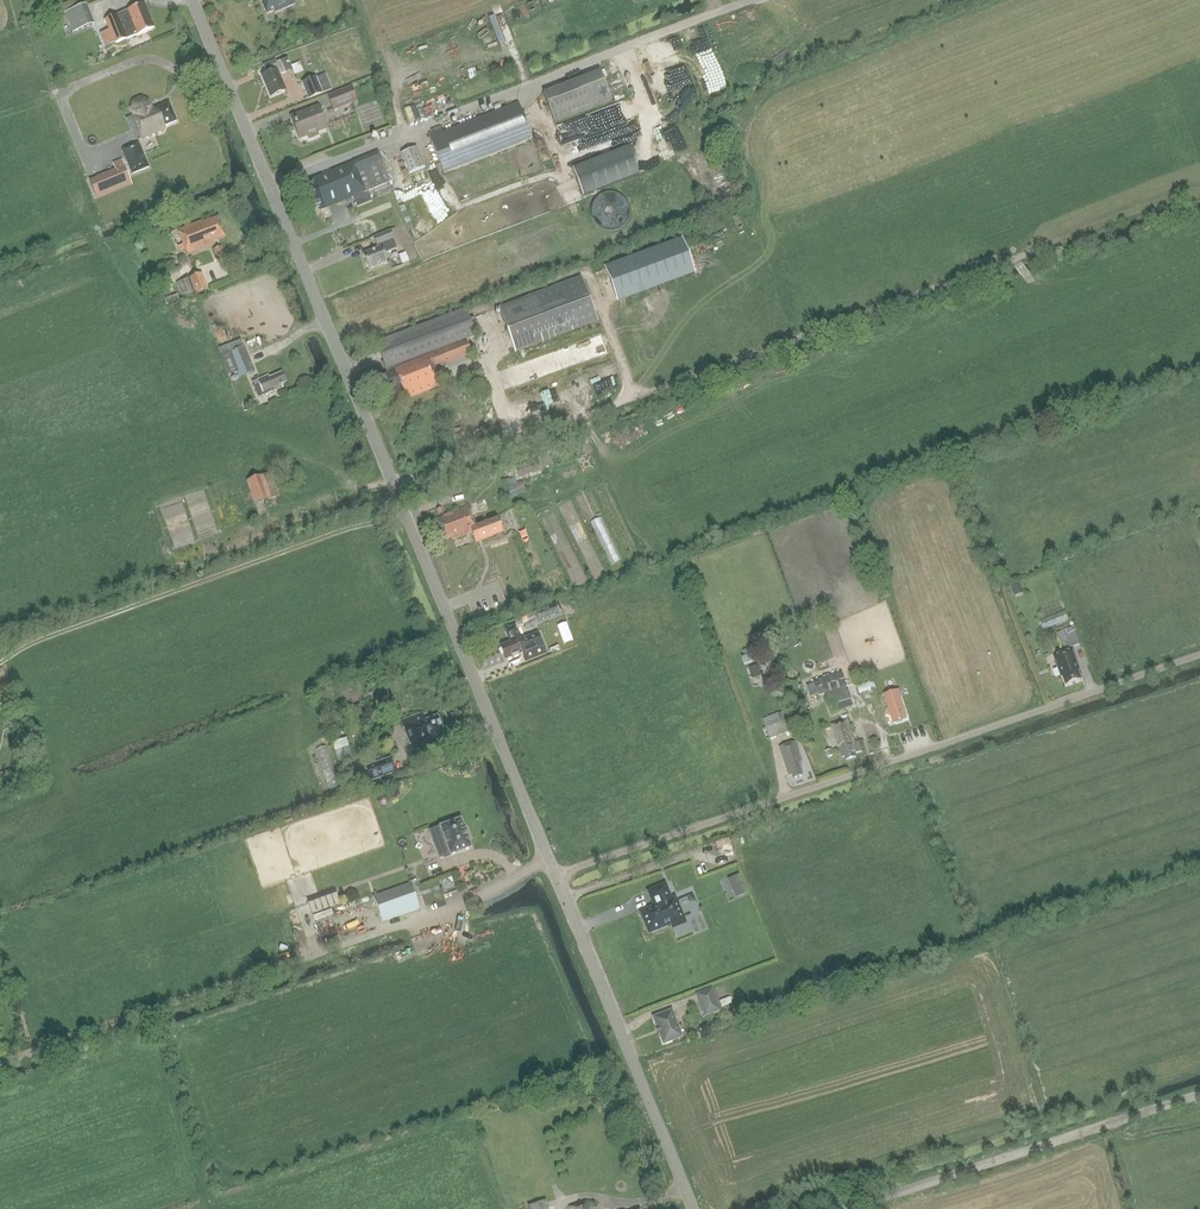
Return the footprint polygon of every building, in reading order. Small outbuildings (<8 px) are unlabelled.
[(294,0),(261,0),(267,15),(274,12),(275,13),(295,5),(294,0)] [(105,20),(109,30),(100,33),(106,47),(127,39),(154,27),(145,3),(117,15),(105,20)] [(65,13),(73,33),(93,25),(85,5),(65,13)] [(496,15),(490,17),(501,42),(507,39),(496,15)] [(279,75),(286,72),(293,69),(287,57),(276,62),(275,60),(263,65),(267,74),(262,76),(271,97),(286,90),(279,75)] [(601,71),(543,93),(555,122),(612,100),(601,71)] [(332,88),(326,73),(317,77),(316,76),(302,82),(308,99),(323,93),(323,92),(332,88)] [(358,102),(352,86),(327,95),(333,111),(358,102)] [(169,103),(153,110),(152,107),(151,108),(148,101),(141,98),(134,101),(132,108),(134,115),(132,116),(141,138),(146,136),(151,138),(153,134),(157,135),(159,131),(163,133),(165,128),(166,128),(165,126),(177,121),(169,103)] [(533,138),(519,102),(443,132),(442,129),(429,134),(444,172),(533,138)] [(619,102),(594,113),(602,130),(607,128),(601,116),(609,112),(612,118),(624,112),(619,102)] [(417,104),(406,109),(411,122),(422,117),(417,104)] [(293,117),(301,137),(308,135),(309,138),(311,138),(316,136),(318,135),(317,131),(325,128),(318,108),(293,117)] [(123,150),(133,174),(149,167),(139,144),(123,150)] [(641,174),(630,145),(573,167),(585,196),(641,174)] [(425,168),(417,147),(402,153),(410,174),(425,168)] [(319,207),(321,210),(390,182),(378,152),(313,179),(314,182),(301,187),(311,211),(319,207)] [(121,158),(112,162),(122,187),(131,183),(125,168),(121,158)] [(213,241),(226,236),(218,217),(205,222),(204,220),(178,230),(188,254),(214,244),(213,241)] [(378,248),(363,254),(369,269),(387,262),(384,254),(397,248),(390,231),(374,237),(378,248)] [(686,239),(607,263),(618,300),(697,275),(686,239)] [(217,257),(225,254),(222,246),(214,249),(217,257)] [(208,289),(202,273),(176,283),(182,297),(194,292),(195,294),(208,289)] [(497,310),(514,352),(595,319),(579,278),(497,310)] [(178,295),(165,299),(167,303),(179,299),(178,295)] [(466,340),(476,336),(465,308),(377,342),(388,374),(378,378),(386,396),(403,389),(406,399),(442,385),(436,370),(447,365),(446,365),(472,355),(466,340)] [(241,340),(219,348),(230,374),(237,371),(239,378),(255,371),(245,346),(244,346),(241,340)] [(282,384),(286,382),(282,373),(270,378),(268,375),(258,380),(259,384),(254,387),(259,397),(264,395),(283,387),(282,384)] [(484,387),(481,379),(468,384),(471,392),(484,387)] [(537,459),(513,466),(517,478),(541,470),(537,459)] [(270,499),(280,496),(272,472),(262,476),(262,475),(247,480),(255,504),(270,499)] [(514,485),(513,485),(505,488),(509,499),(517,496),(517,495),(526,492),(523,482),(514,485)] [(476,542),(503,532),(498,517),(475,525),(468,507),(444,516),(444,517),(436,520),(440,531),(435,532),(439,542),(451,537),(452,540),(472,533),(476,542)] [(603,516),(593,520),(613,564),(623,560),(603,516)] [(1023,590),(1020,583),(1011,587),(1014,593),(1023,590)] [(543,606),(536,609),(540,620),(547,617),(543,606)] [(1044,630),(1069,620),(1065,612),(1041,622),(1044,630)] [(538,633),(521,639),(516,626),(506,630),(510,642),(500,646),(506,660),(525,652),(528,660),(526,661),(526,662),(546,654),(538,633)] [(1063,651),(1080,644),(1074,628),(1057,634),(1063,651)] [(1080,670),(1073,651),(1055,658),(1062,676),(1063,676),(1066,685),(1082,680),(1079,670),(1080,670)] [(758,652),(742,658),(744,664),(745,665),(760,659),(758,652)] [(838,663),(835,656),(818,662),(820,669),(838,663)] [(750,668),(753,676),(760,673),(757,665),(750,668)] [(833,712),(853,706),(843,672),(814,681),(818,695),(827,692),(833,712)] [(873,681),(857,687),(859,694),(876,689),(873,681)] [(898,691),(884,695),(893,721),(906,717),(898,691)] [(771,739),(791,731),(783,711),(763,719),(771,739)] [(440,733),(444,731),(438,716),(425,720),(423,714),(402,721),(411,746),(430,739),(432,745),(443,741),(440,733)] [(856,754),(862,752),(859,742),(856,743),(848,720),(832,725),(842,758),(845,757),(846,760),(857,757),(856,754)] [(353,757),(346,738),(332,743),(338,762),(353,757)] [(794,779),(804,775),(800,763),(803,762),(796,742),(780,747),(790,776),(792,775),(794,779)] [(371,781),(394,773),(389,760),(366,768),(371,781)] [(2,772),(4,780),(13,778),(11,770),(2,772)] [(461,819),(440,826),(429,830),(439,859),(471,848),(461,819)] [(727,879),(732,892),(743,887),(738,875),(727,879)] [(419,909),(411,884),(374,898),(383,922),(419,909)] [(683,921),(674,899),(671,900),(665,886),(649,892),(656,907),(642,913),(650,931),(672,922),(673,925),(675,926),(682,923),(683,921)] [(337,887),(308,898),(314,914),(343,903),(337,887)] [(720,1010),(712,988),(696,994),(705,1016),(720,1010)] [(682,1037),(672,1010),(654,1017),(658,1027),(657,1028),(659,1034),(660,1034),(664,1044),(682,1037)] [(532,1208),(552,1208),(548,1198),(530,1204),(532,1208)]
